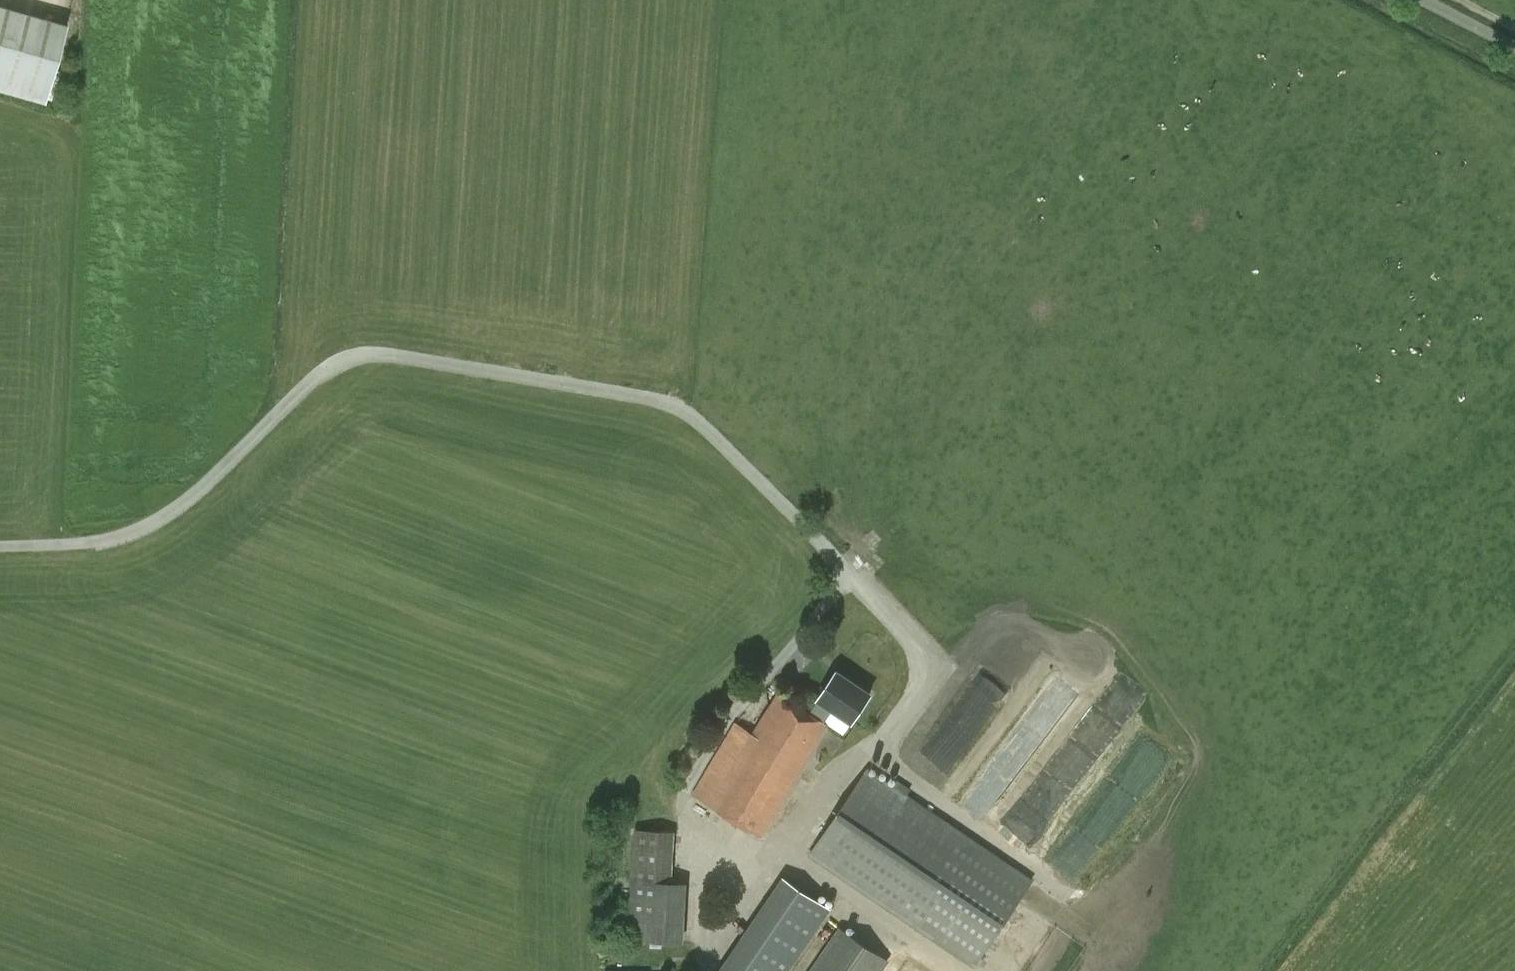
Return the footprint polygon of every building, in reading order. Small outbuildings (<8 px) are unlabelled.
[(45,102),(67,25),(0,6),(0,89),(45,102)] [(852,720),(869,694),(836,672),(819,698),(852,720)] [(762,836),(828,724),(778,690),(752,732),(735,721),(691,794),(762,836)] [(1031,879),(867,768),(809,854),(973,965),(1031,879)] [(684,940),(686,880),(673,880),(674,828),(636,827),(632,939),(684,940)] [(829,908),(782,877),(718,970),(786,970),(829,908)] [(889,961),(838,927),(809,970),(882,970),(889,961)]
